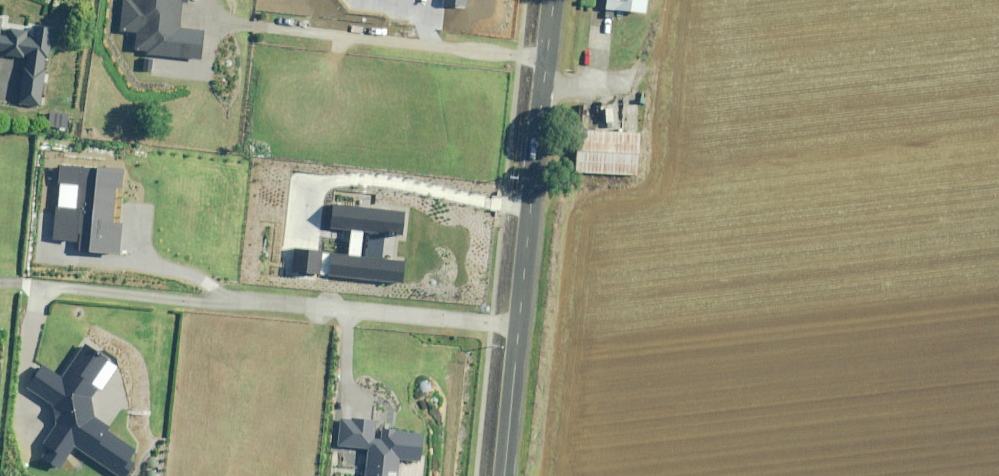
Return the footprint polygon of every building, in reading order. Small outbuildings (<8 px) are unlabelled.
[(120,31),(136,33),(134,53),(202,59),(205,30),(181,28),(184,0),(123,0),(120,31)] [(606,7),(613,8),(615,9),(616,7),(647,11),(649,0),(607,0),(606,7)] [(6,50),(6,53),(20,56),(23,56),(23,53),(26,54),(26,60),(25,65),(23,65),(18,101),(40,105),(45,68),(43,68),(45,56),(48,57),(51,38),(26,35),(27,29),(8,26),(7,34),(0,33),(0,50),(6,50)] [(576,171),(639,174),(642,132),(578,129),(576,171)] [(123,171),(59,165),(53,239),(80,242),(79,250),(119,254),(122,224),(113,223),(116,188),(122,189),(123,171)] [(334,253),(332,275),(405,281),(406,263),(382,261),(385,232),(403,234),(405,213),(331,207),(330,230),(352,231),(350,254),(334,253)] [(320,252),(295,250),(293,271),(319,273),(320,252)] [(44,444),(50,448),(43,458),(59,469),(74,446),(118,475),(125,475),(134,463),(130,461),(137,451),(107,431),(109,427),(93,416),(91,397),(97,388),(91,383),(107,359),(86,344),(63,379),(43,366),(29,387),(52,402),(57,425),(44,444)] [(342,420),(340,447),(368,449),(366,475),(397,475),(398,458),(419,459),(422,433),(382,430),(383,423),(342,420)]
